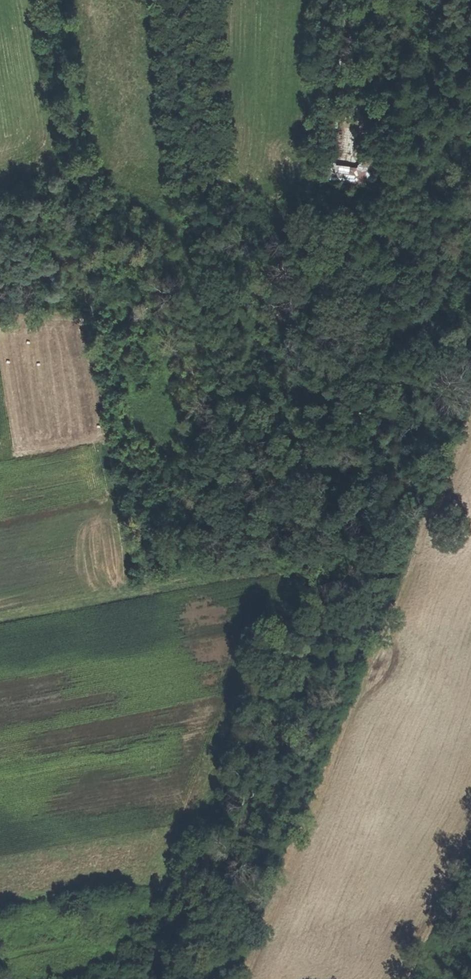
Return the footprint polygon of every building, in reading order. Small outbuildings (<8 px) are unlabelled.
[(343,157),(354,159),(360,128),(349,126),(343,157)]
